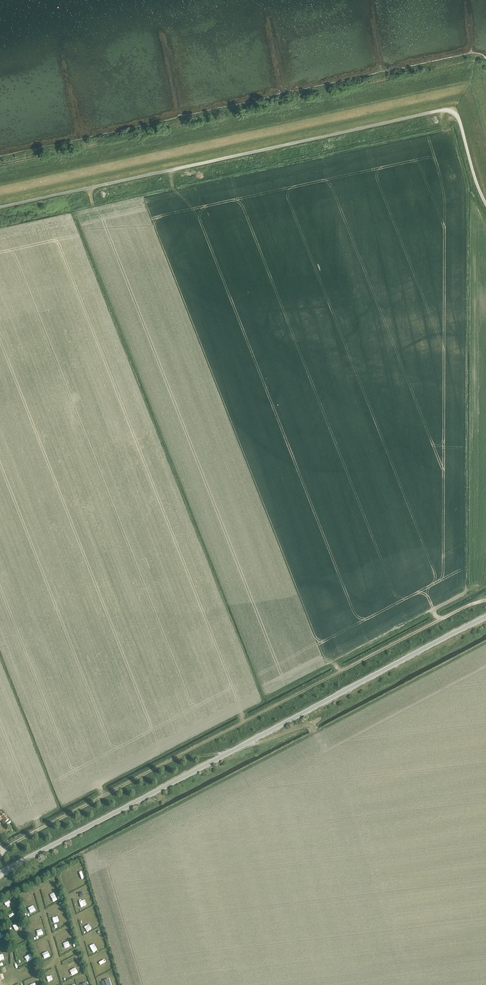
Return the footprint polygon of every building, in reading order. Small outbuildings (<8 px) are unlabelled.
[(63,949),(71,946),(69,940),(61,943),(63,949)]
